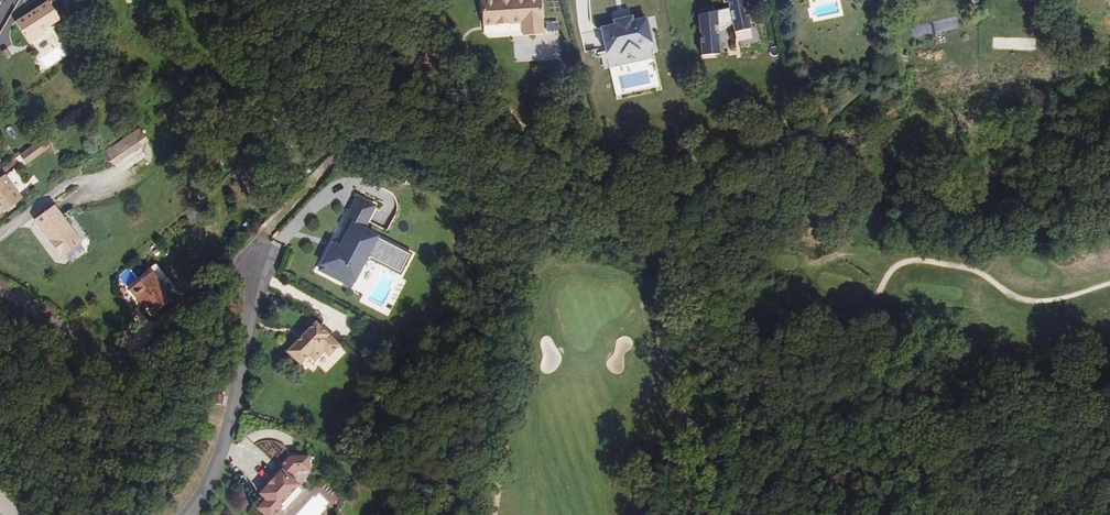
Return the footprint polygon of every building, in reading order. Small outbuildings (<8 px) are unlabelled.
[(66,6),(62,0),(39,0),(23,12),(38,33),(52,22),(49,19),(66,6)] [(542,0),(482,0),(484,23),(523,22),(524,34),(545,32),(542,0)] [(724,6),(726,10),(719,10),(722,17),(727,17),(728,23),(712,26),(713,19),(696,23),(699,70),(718,68),(716,45),(731,39),(732,47),(748,44),(739,0),(728,0),(724,1),(724,6)] [(959,27),(956,15),(909,29),(913,40),(959,27)] [(651,45),(648,20),(634,22),(632,18),(614,22),(615,27),(603,29),(607,54),(620,52),(621,56),(639,52),(637,47),(651,45)] [(36,62),(42,71),(68,54),(62,45),(36,62)] [(66,132),(59,123),(53,128),(60,137),(65,143),(68,141),(63,135),(66,132)] [(60,137),(53,128),(32,145),(39,154),(60,137)] [(139,143),(130,132),(106,151),(115,162),(139,143)] [(7,212),(29,193),(22,185),(29,180),(18,167),(0,183),(0,196),(3,200),(0,202),(0,203),(7,212)] [(29,193),(36,188),(29,180),(22,185),(29,193)] [(29,193),(7,212),(9,214),(37,190),(36,188),(29,193)] [(344,226),(347,228),(351,230),(342,247),(333,247),(322,269),(353,284),(366,260),(373,257),(369,252),(378,235),(365,229),(377,205),(360,195),(352,211),(350,213),(344,226)] [(69,253),(83,242),(73,229),(69,231),(62,222),(65,219),(56,208),(39,222),(46,232),(49,229),(60,242),(57,245),(62,251),(66,249),(69,253)] [(351,230),(347,228),(341,239),(338,243),(333,247),(342,247),(351,230)] [(151,271),(135,286),(144,296),(141,299),(148,307),(155,314),(174,296),(151,271)] [(144,296),(135,286),(130,291),(146,309),(148,307),(141,299),(144,296)] [(395,306),(389,303),(385,310),(391,314),(395,306)] [(323,372),(344,351),(313,321),(300,334),(302,335),(295,342),(293,340),(284,350),(302,368),(305,366),(311,371),(315,366),(323,372)] [(226,416),(228,406),(218,404),(217,414),(226,416)] [(279,468),(281,469),(267,485),(259,493),(265,499),(256,508),(264,514),(273,514),(280,508),(284,504),(281,502),(296,487),(298,485),(290,477),(296,471),(308,471),(309,456),(290,457),(279,468)] [(281,469),(279,468),(265,483),(267,485),(281,469)] [(307,495),(296,487),(281,502),(284,504),(280,508),(289,514),(307,495)]
